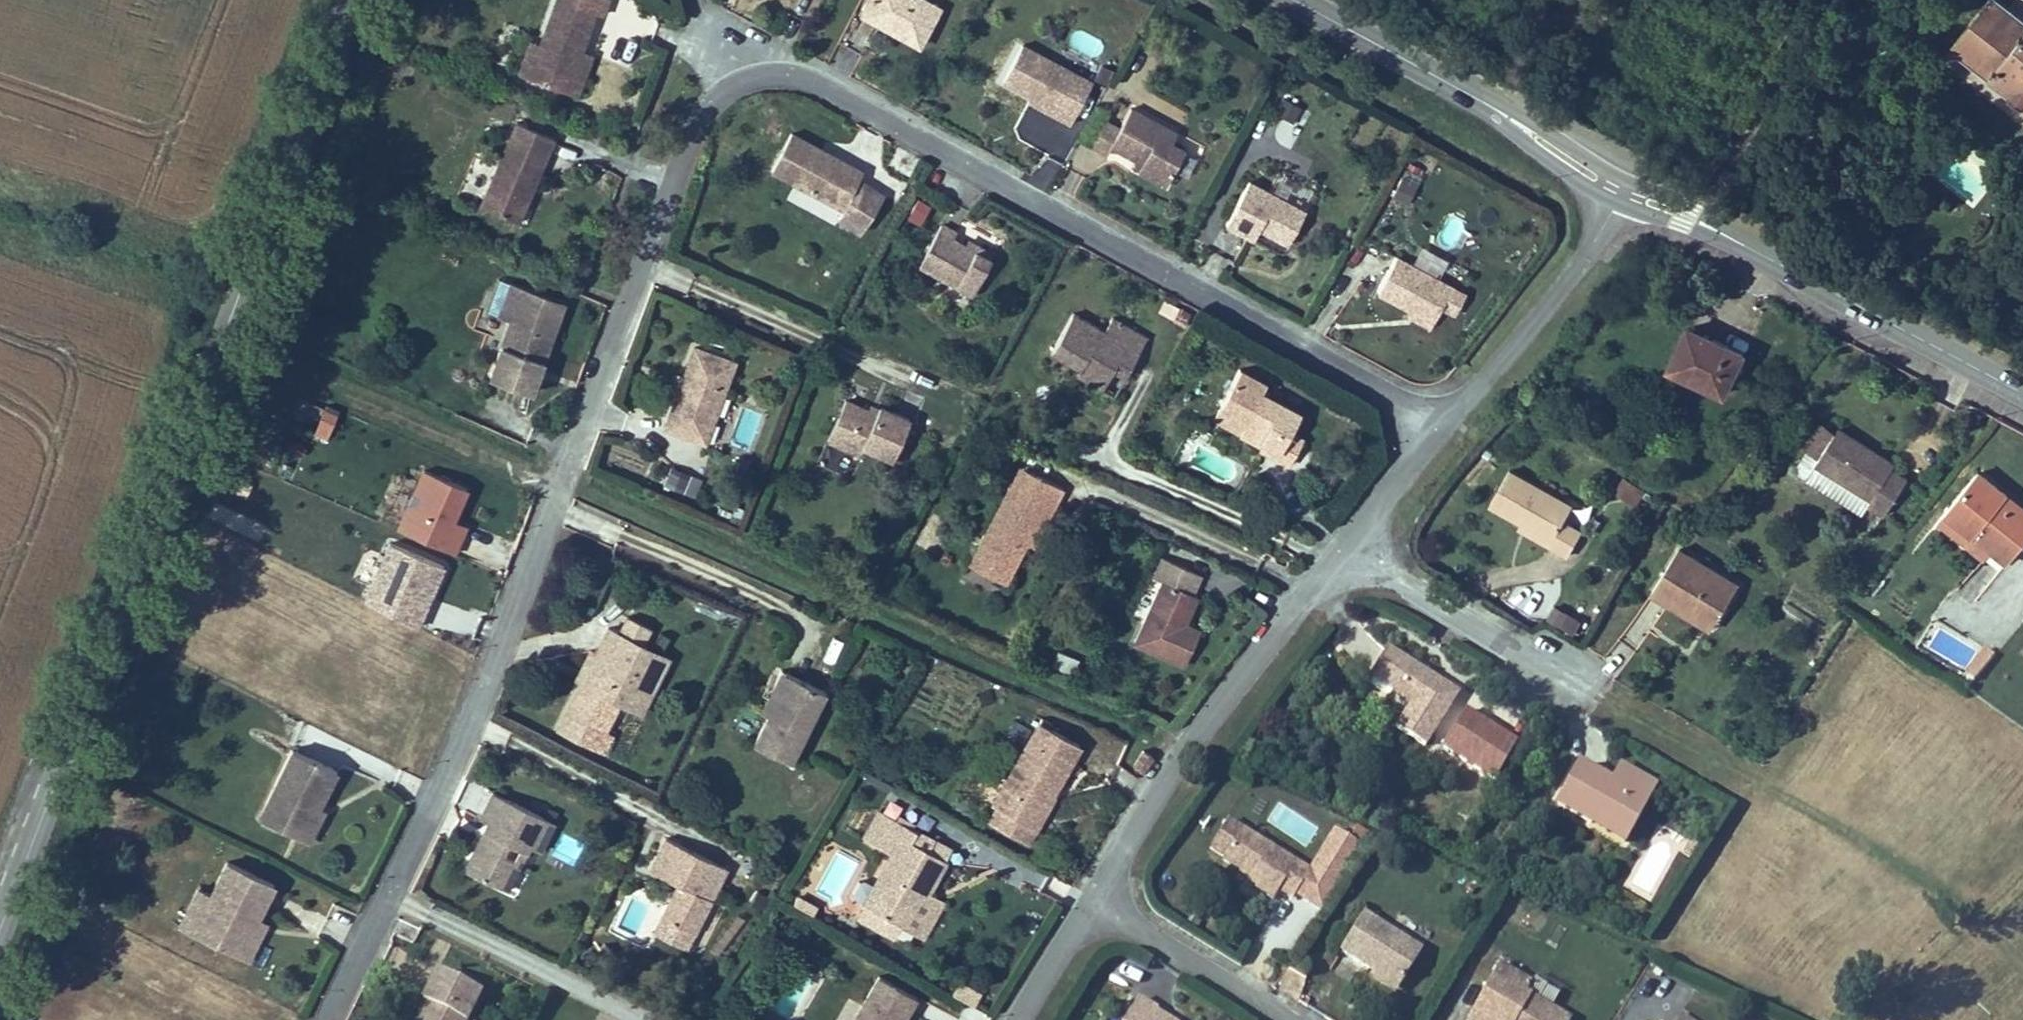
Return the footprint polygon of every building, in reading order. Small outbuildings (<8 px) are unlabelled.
[(524,83),(557,94),(561,80),(572,75),(565,66),(554,62),(559,51),(572,55),(584,18),(595,22),(601,4),(591,0),(552,0),(535,51),(524,83)] [(908,0),(866,0),(857,17),(914,47),(932,13),(908,0)] [(2000,0),(1987,0),(1948,48),(1984,77),(2022,108),(2022,19),(2000,0)] [(1047,117),(1062,125),(1077,99),(1063,91),(1071,77),(1015,46),(996,81),(1028,99),(1050,112),(1047,117)] [(510,78),(524,83),(535,51),(521,47),(510,78)] [(561,80),(557,94),(571,99),(584,59),(572,55),(559,51),(554,62),(565,66),(572,75),(561,80)] [(1063,91),(1077,99),(1085,85),(1071,77),(1063,91)] [(1266,135),(1289,148),(1311,112),(1288,98),(1266,135)] [(1025,104),(1047,117),(1050,112),(1028,99),(1025,104)] [(1099,123),(1085,151),(1103,159),(1109,148),(1134,161),(1139,164),(1136,172),(1134,175),(1164,190),(1182,153),(1166,145),(1171,135),(1126,113),(1117,131),(1099,123)] [(511,128),(474,212),(501,224),(518,185),(527,189),(547,144),(511,128)] [(784,139),(765,175),(788,187),(836,211),(830,223),(856,237),(877,197),(850,183),(854,176),(784,139)] [(1129,169),(1136,172),(1139,164),(1134,161),(1129,169)] [(1408,201),(1415,178),(1396,173),(1390,196),(1408,201)] [(518,185),(501,224),(509,227),(527,189),(518,185)] [(836,211),(788,187),(782,199),(830,223),(836,211)] [(1252,188),(1229,230),(1262,248),(1269,236),(1304,255),(1321,224),(1252,188)] [(1448,214),(1434,238),(1450,247),(1464,222),(1448,214)] [(934,229),(910,276),(964,302),(982,268),(961,257),(943,248),(949,237),(934,229)] [(966,246),(961,257),(982,268),(988,256),(966,246)] [(1393,258),(1371,294),(1404,314),(1425,327),(1436,310),(1447,291),(1393,258)] [(1458,297),(1447,291),(1436,310),(1447,317),(1458,297)] [(1425,327),(1404,314),(1401,320),(1422,332),(1425,327)] [(1064,322),(1043,363),(1069,377),(1072,372),(1100,386),(1115,358),(1129,366),(1141,344),(1105,325),(1098,339),(1064,322)] [(503,329),(482,384),(523,400),(544,345),(503,329)] [(1687,330),(1670,371),(1728,396),(1745,355),(1687,330)] [(671,395),(658,431),(685,440),(692,422),(707,427),(729,366),(688,351),(679,378),(667,374),(661,392),(671,395)] [(1109,406),(1129,366),(1115,358),(1100,386),(1072,372),(1069,377),(1066,384),(1109,406)] [(1253,396),(1231,432),(1253,445),(1255,443),(1266,450),(1263,456),(1280,467),(1293,445),(1276,435),(1287,417),(1253,396)] [(299,397),(290,422),(313,430),(322,404),(299,397)] [(867,419),(873,407),(864,403),(858,415),(867,419)] [(838,404),(818,442),(851,458),(856,447),(884,461),(903,423),(873,407),(867,419),(858,415),(838,404)] [(314,433),(328,437),(338,410),(323,405),(314,433)] [(700,446),(707,427),(692,422),(685,440),(700,446)] [(1829,452),(1843,431),(1830,423),(1817,444),(1829,452)] [(1899,467),(1902,462),(1846,426),(1843,431),(1829,452),(1823,461),(1879,497),(1876,502),(1892,512),(1915,477),(1899,467)] [(1251,449),(1263,456),(1266,450),(1255,443),(1253,445),(1251,449)] [(450,547),(475,484),(420,463),(395,527),(450,547)] [(663,484),(694,496),(702,476),(671,463),(663,484)] [(1018,468),(1009,485),(1020,491),(1029,474),(1018,468)] [(2012,562),(2022,548),(2022,516),(2004,500),(2010,493),(1984,470),(1950,510),(1994,547),(2012,562)] [(1009,485),(972,553),(1005,570),(1017,548),(1040,505),(1049,509),(1059,490),(1029,474),(1020,491),(1009,485)] [(1635,504),(1645,490),(1622,474),(1612,489),(1635,504)] [(1504,475),(1485,512),(1518,528),(1543,541),(1540,546),(1567,559),(1579,536),(1557,524),(1566,507),(1504,475)] [(2022,516),(2022,503),(2010,493),(2004,500),(2022,516)] [(1026,552),(1049,509),(1040,505),(1017,548),(1026,552)] [(1941,521),(1985,558),(1994,547),(1950,510),(1941,521)] [(1516,533),(1540,546),(1543,541),(1518,528),(1516,533)] [(1671,549),(1646,592),(1706,628),(1732,586),(1671,549)] [(364,552),(357,572),(371,577),(378,557),(364,552)] [(1005,570),(972,553),(966,565),(998,582),(1005,570)] [(1154,589),(1127,655),(1176,676),(1185,653),(1171,647),(1177,632),(1189,603),(1154,589)] [(1554,603),(1547,618),(1575,630),(1581,614),(1554,603)] [(613,630),(635,640),(643,623),(621,613),(613,630)] [(613,630),(603,625),(590,651),(596,654),(582,682),(576,679),(553,726),(599,749),(607,732),(600,729),(614,699),(627,705),(641,675),(628,669),(641,643),(635,640),(613,630)] [(1171,647),(1185,653),(1191,638),(1177,632),(1171,647)] [(663,654),(641,643),(628,669),(641,675),(627,705),(636,709),(663,654)] [(596,654),(590,651),(576,679),(582,682),(596,654)] [(1448,697),(1373,652),(1355,681),(1402,709),(1387,734),(1415,752),(1448,697)] [(1051,654),(1045,669),(1065,678),(1071,663),(1051,654)] [(765,714),(785,673),(778,670),(759,711),(765,714)] [(788,762),(823,691),(785,673),(765,714),(751,744),(788,762)] [(1035,728),(985,813),(991,816),(1016,831),(1037,796),(1048,802),(1077,753),(1035,728)] [(310,807),(328,771),(283,749),(250,818),(289,836),(304,804),(310,807)] [(1124,770),(1135,776),(1146,758),(1135,752),(1124,770)] [(1572,769),(1548,812),(1586,833),(1593,821),(1628,840),(1651,798),(1624,784),(1619,795),(1606,788),(1572,769)] [(1624,784),(1651,798),(1654,791),(1616,770),(1606,788),(1619,795),(1624,784)] [(549,819),(487,789),(474,815),(483,820),(459,868),(496,886),(509,858),(497,852),(503,841),(521,850),(524,843),(535,849),(549,819)] [(1016,831),(991,816),(984,828),(1020,849),(1048,802),(1037,796),(1016,831)] [(304,804),(289,836),(300,842),(315,809),(310,807),(304,804)] [(856,840),(872,850),(888,821),(872,812),(856,840)] [(887,858),(857,910),(893,929),(915,890),(924,895),(947,853),(929,843),(924,853),(906,843),(912,834),(888,821),(872,850),(887,858)] [(1621,852),(1628,840),(1593,821),(1586,833),(1621,852)] [(929,843),(912,834),(906,843),(924,853),(929,843)] [(692,932),(726,866),(665,835),(649,868),(677,882),(682,885),(679,891),(674,888),(660,916),(692,932)] [(1235,836),(1214,869),(1234,881),(1241,886),(1237,891),(1264,909),(1270,900),(1283,908),(1302,879),(1235,836)] [(502,889),(521,850),(503,841),(497,852),(509,858),(496,886),(502,889)] [(965,850),(970,867),(984,862),(979,846),(965,850)] [(1685,848),(1678,861),(1687,866),(1694,852),(1685,848)] [(250,916),(266,882),(219,860),(204,893),(185,931),(232,954),(250,916)] [(1241,886),(1234,881),(1230,887),(1237,891),(1241,886)] [(677,882),(674,888),(679,891),(682,885),(677,882)] [(172,925),(185,931),(204,893),(190,887),(172,925)] [(886,942),(893,929),(857,910),(850,923),(886,942)] [(250,916),(232,954),(242,958),(260,920),(250,916)] [(692,932),(660,916),(652,930),(685,946),(692,932)] [(1414,958),(1353,921),(1332,957),(1370,980),(1393,994),(1414,958)] [(416,1019),(461,1019),(475,991),(432,970),(416,1001),(424,1005),(416,1019)] [(1465,1018),(1469,1019),(1544,1019),(1516,1004),(1522,993),(1490,974),(1465,1018)] [(851,1019),(901,1019),(912,1001),(872,980),(851,1019)] [(971,1001),(977,991),(960,980),(954,990),(971,1001)] [(1393,994),(1370,980),(1365,987),(1388,1001),(1393,994)] [(833,1019),(847,1019),(856,1002),(845,997),(833,1019)] [(424,1005),(416,1001),(407,1019),(416,1019),(424,1005)] [(1124,1019),(1152,1019),(1132,1006),(1124,1019)]
